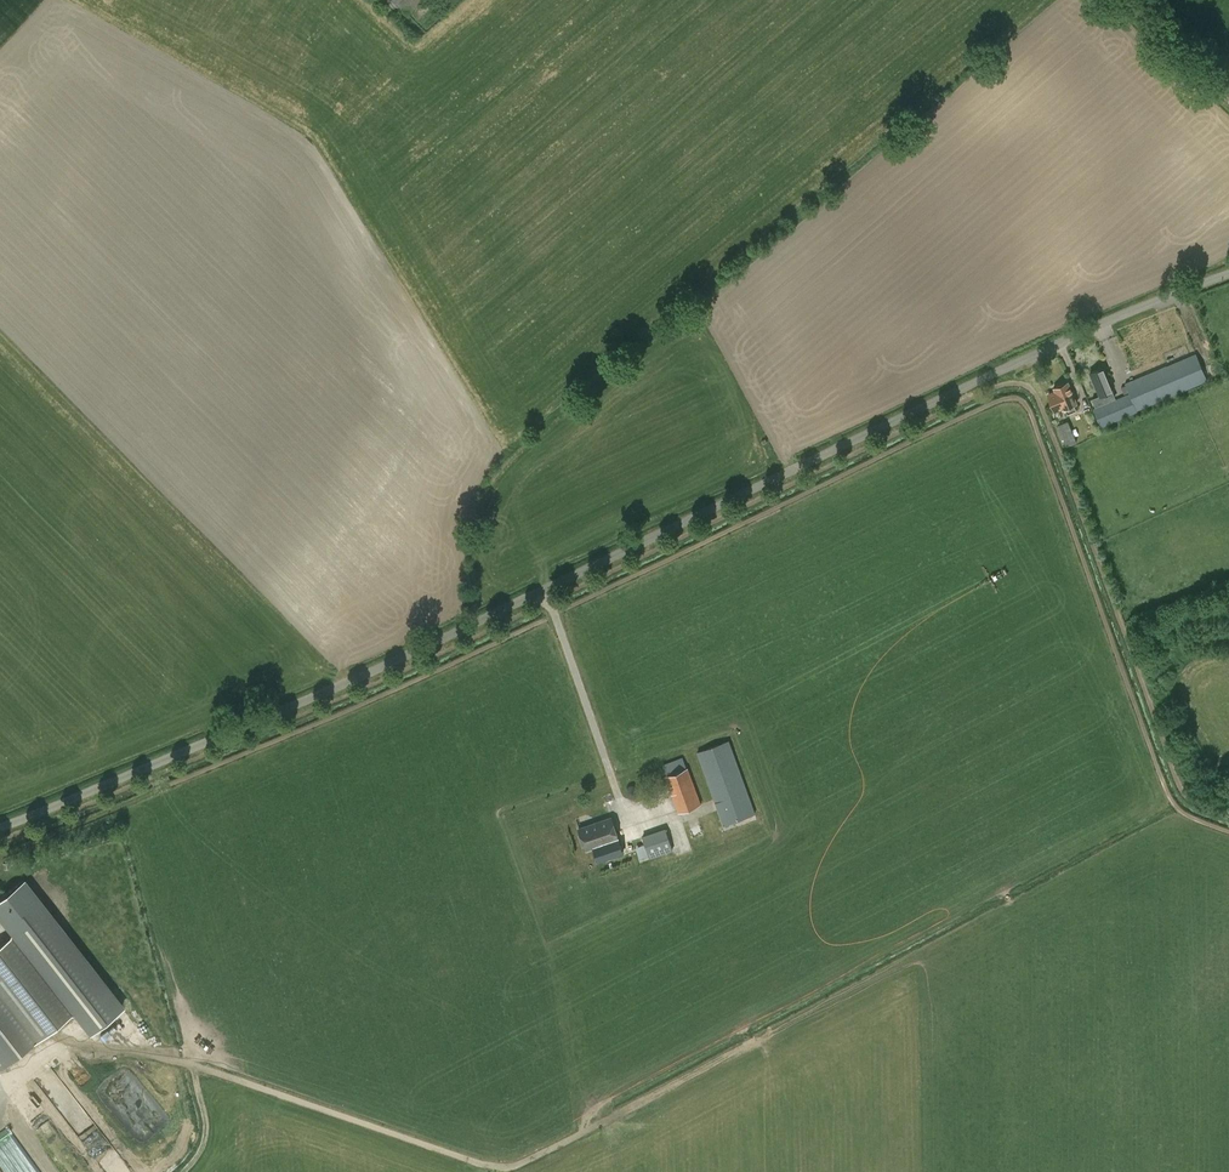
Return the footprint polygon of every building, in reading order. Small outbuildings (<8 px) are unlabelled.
[(408,15),(422,0),(393,0),(408,15)] [(1128,393),(1116,398),(1103,368),(1091,373),(1100,397),(1093,400),(1096,407),(1093,408),(1101,428),(1136,414),(1135,412),(1220,376),(1214,362),(1202,367),(1184,323),(1122,349),(1135,379),(1124,383),(1128,393)] [(1053,389),(1054,392),(1047,394),(1053,408),(1059,405),(1062,410),(1066,408),(1068,413),(1077,409),(1075,405),(1077,404),(1068,382),(1053,389)] [(1077,442),(1068,420),(1058,424),(1067,446),(1077,442)] [(756,814),(729,740),(697,754),(723,827),(756,814)] [(663,765),(667,775),(665,776),(679,813),(701,804),(688,768),(687,768),(683,757),(663,765)] [(599,846),(618,839),(610,819),(579,830),(586,851),(590,849),(587,841),(593,839),(595,842),(597,841),(599,846)] [(650,857),(673,849),(666,827),(642,835),(650,857)] [(623,854),(618,839),(599,846),(597,841),(595,842),(593,839),(587,841),(590,849),(593,848),(599,863),(623,854)] [(76,1010),(89,1027),(111,1011),(26,898),(3,917),(13,933),(0,943),(0,1070),(76,1010)]
